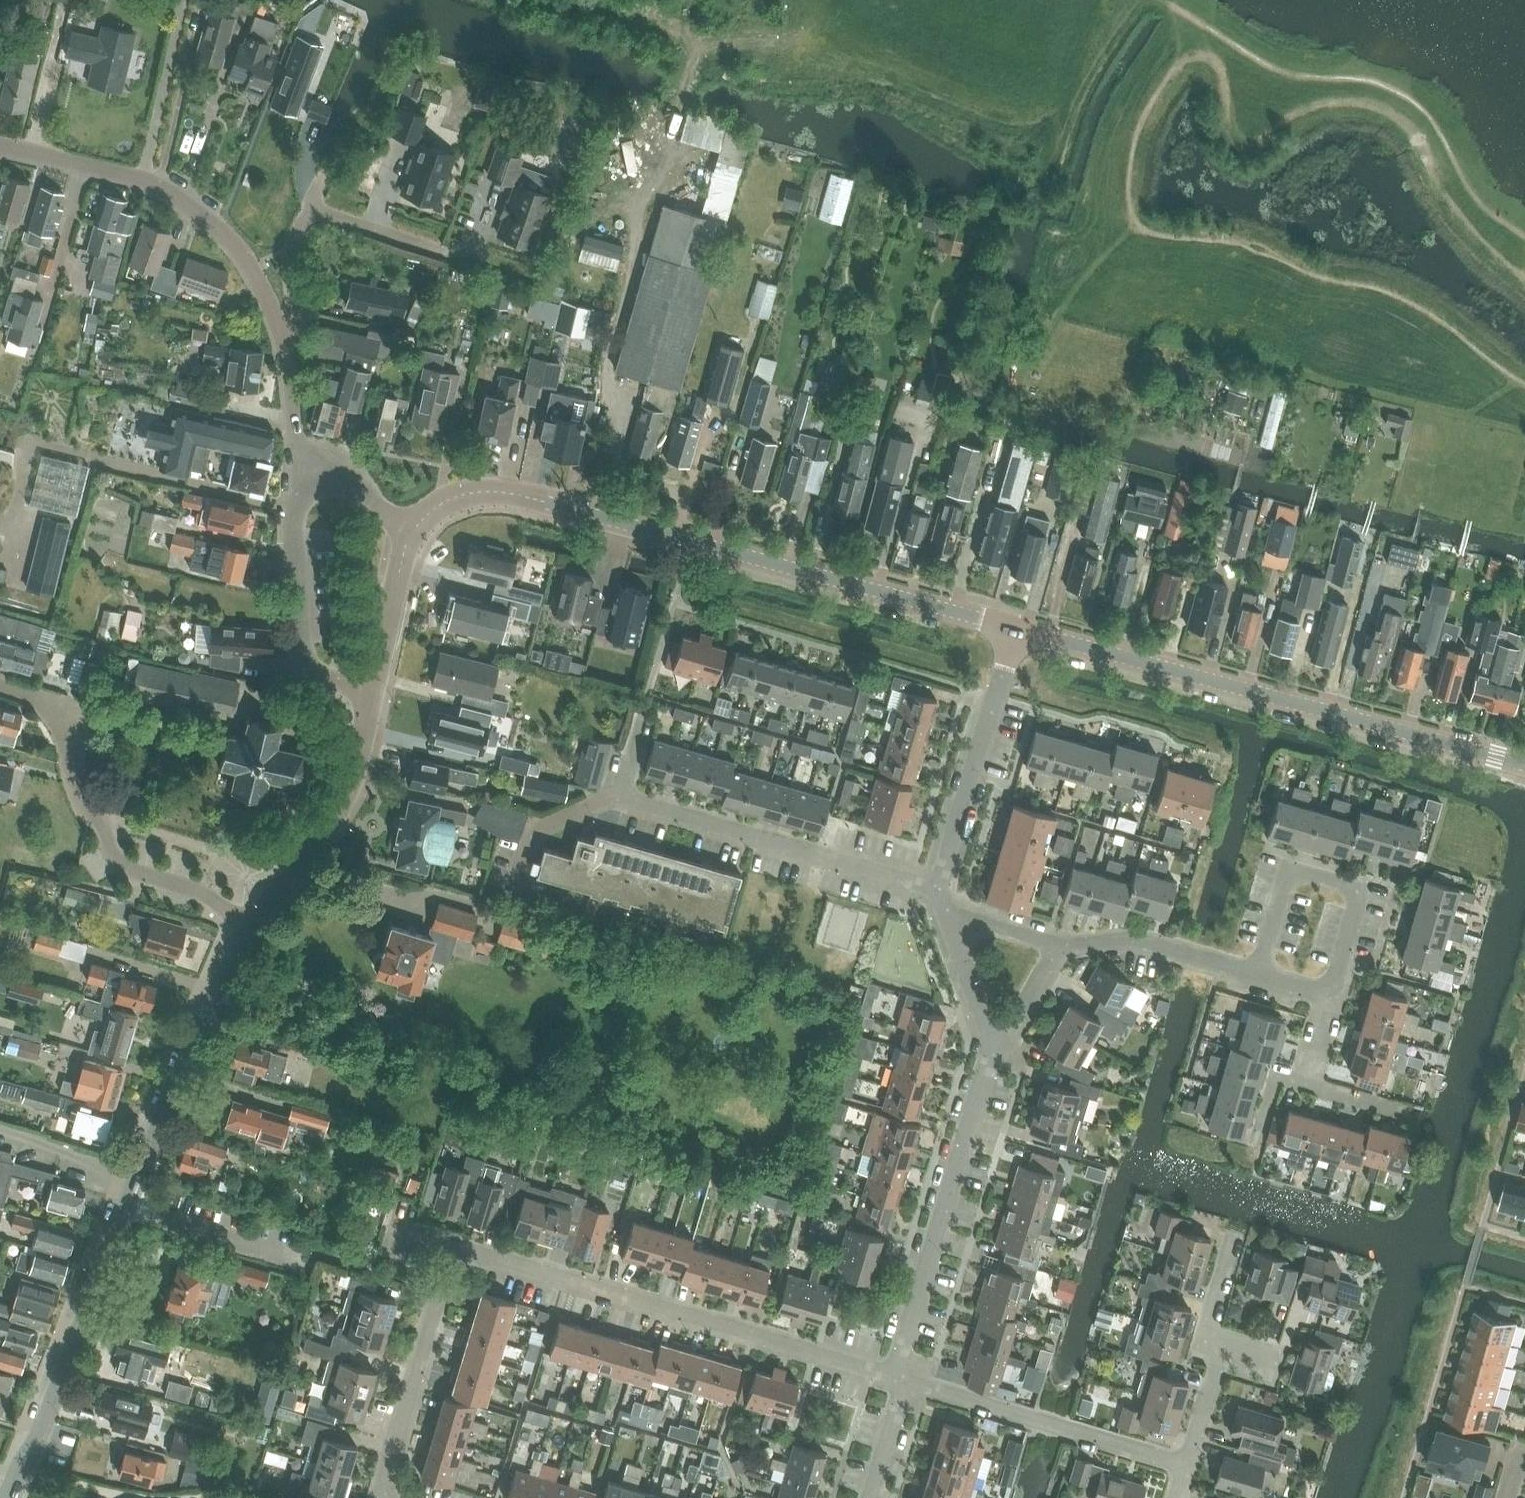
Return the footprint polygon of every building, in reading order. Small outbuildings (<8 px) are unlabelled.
[(250,14),(253,2),(228,1),(222,1),(219,12),(211,10),(198,59),(221,66),(235,20),(237,21),(240,12),(250,14)] [(274,41),(279,23),(257,16),(252,34),(274,41)] [(43,55),(49,30),(29,26),(24,50),(43,55)] [(122,91),(135,34),(103,26),(99,39),(72,32),(66,56),(93,62),(88,83),(122,91)] [(263,95),(279,45),(250,36),(246,49),(239,47),(231,72),(249,78),(245,89),(263,95)] [(297,115),(323,45),(298,36),(271,105),(297,115)] [(39,62),(11,55),(0,101),(0,104),(27,111),(39,62)] [(408,70),(401,92),(412,96),(419,74),(408,70)] [(312,100),(307,115),(335,126),(336,124),(338,118),(328,114),(330,106),(312,100)] [(639,105),(637,114),(649,118),(652,108),(639,105)] [(436,205),(454,154),(429,145),(431,137),(419,133),(424,116),(401,108),(392,134),(419,143),(402,193),(410,196),(412,201),(423,205),(428,202),(436,205)] [(725,228),(751,135),(731,129),(733,121),(691,109),(682,140),(718,151),(700,214),(664,204),(617,370),(649,379),(629,449),(651,455),(663,413),(672,415),(725,228)] [(532,246),(550,195),(525,187),(528,179),(515,174),(521,157),(498,149),(489,175),(516,185),(498,235),(506,237),(504,242),(523,248),(525,244),(532,246)] [(29,183),(4,176),(0,190),(0,245),(1,245),(5,233),(6,233),(11,218),(19,220),(29,183)] [(58,221),(62,209),(60,208),(64,194),(42,187),(25,241),(41,246),(45,233),(52,235),(56,220),(58,221)] [(96,223),(128,232),(131,233),(135,214),(124,211),(126,201),(103,195),(95,223),(96,223)] [(795,195),(792,205),(799,207),(802,197),(795,195)] [(928,216),(925,228),(937,231),(940,219),(928,216)] [(115,282),(128,232),(96,223),(89,250),(98,252),(92,276),(97,277),(93,292),(114,298),(118,282),(115,282)] [(163,292),(172,269),(160,265),(171,234),(144,224),(130,264),(157,273),(151,288),(163,292)] [(871,233),(867,247),(882,251),(885,236),(871,233)] [(586,234),(582,247),(620,258),(623,245),(586,234)] [(937,237),(935,249),(964,256),(967,244),(937,237)] [(48,274),(54,257),(45,255),(40,271),(48,274)] [(172,269),(163,292),(174,296),(178,284),(218,298),(228,272),(188,257),(182,273),(172,269)] [(36,345),(40,328),(35,326),(42,302),(32,299),(39,273),(14,265),(10,278),(15,279),(2,321),(12,323),(8,337),(36,345)] [(768,318),(778,285),(759,280),(749,313),(768,318)] [(403,318),(409,294),(353,281),(347,306),(403,318)] [(494,282),(489,304),(492,305),(500,306),(506,308),(511,285),(494,282)] [(554,327),(560,302),(558,302),(531,296),(527,314),(545,318),(543,325),(553,327),(554,327)] [(417,297),(405,322),(416,327),(427,302),(417,297)] [(561,297),(560,302),(554,327),(554,329),(582,336),(589,307),(561,297)] [(492,305),(489,314),(497,316),(500,306),(492,305)] [(87,312),(84,329),(95,331),(98,314),(87,312)] [(99,323),(98,331),(109,332),(110,324),(99,323)] [(394,342),(397,331),(371,325),(368,337),(319,326),(313,351),(341,357),(344,347),(370,353),(370,352),(376,353),(379,339),(392,342),(394,342)] [(193,328),(191,339),(206,341),(207,330),(193,328)] [(376,353),(376,356),(389,358),(392,342),(379,339),(376,353)] [(729,405),(745,351),(718,344),(703,397),(696,394),(689,419),(679,416),(667,460),(689,466),(707,399),(729,405)] [(231,349),(207,345),(204,361),(229,365),(226,385),(258,390),(264,352),(231,348),(231,349)] [(536,346),(533,358),(546,361),(549,349),(536,346)] [(453,403),(460,375),(442,371),(445,356),(422,350),(418,367),(424,368),(413,421),(443,427),(449,402),(453,403)] [(361,409),(375,360),(375,359),(348,353),(340,381),(325,377),(311,426),(313,426),(314,430),(322,433),(325,429),(341,433),(344,422),(341,422),(345,406),(361,409)] [(546,361),(533,358),(528,380),(541,384),(546,361)] [(560,364),(547,361),(546,361),(541,384),(554,387),(560,364)] [(514,400),(519,379),(502,375),(497,397),(487,394),(478,435),(507,441),(516,400),(514,400)] [(170,399),(225,412),(229,392),(196,385),(196,381),(174,377),(170,399)] [(922,379),(917,402),(929,405),(935,382),(922,379)] [(771,387),(752,381),(739,421),(759,427),(771,387)] [(1230,390),(1224,408),(1241,414),(1247,396),(1230,390)] [(576,456),(583,423),(588,399),(576,396),(552,391),(546,419),(542,434),(550,435),(546,450),(558,452),(556,459),(575,462),(576,456)] [(824,458),(830,439),(806,432),(817,396),(802,392),(788,440),(794,442),(792,449),(790,449),(778,493),(801,499),(814,455),(824,458)] [(396,405),(398,397),(382,393),(373,428),(366,426),(362,441),(386,448),(388,441),(393,442),(399,417),(393,416),(395,405),(396,405)] [(398,397),(396,405),(407,408),(409,400),(398,397)] [(195,443),(204,445),(267,459),(272,456),(273,451),(270,446),(274,430),(214,417),(174,408),(170,427),(157,424),(152,446),(165,449),(160,468),(188,474),(195,443)] [(1350,414),(1345,433),(1358,436),(1363,417),(1350,414)] [(1400,416),(1395,435),(1407,439),(1412,420),(1400,416)] [(877,445),(880,433),(855,427),(852,438),(850,438),(832,508),(861,515),(879,446),(877,445)] [(903,485),(915,442),(888,435),(876,478),(878,478),(866,526),(890,532),(902,485),(903,485)] [(763,488),(776,444),(754,438),(741,482),(763,488)] [(946,491),(967,497),(971,499),(985,449),(959,442),(946,491)] [(197,446),(191,470),(205,473),(210,449),(197,446)] [(260,494),(264,491),(271,463),(232,454),(227,473),(231,474),(228,486),(260,494)] [(29,505),(76,516),(89,466),(41,455),(29,505)] [(1057,455),(1047,494),(1067,499),(1077,460),(1057,455)] [(1104,540),(1120,480),(1097,474),(1081,534),(1104,540)] [(1161,502),(1165,488),(1139,480),(1135,494),(1129,493),(1122,517),(1160,527),(1167,503),(1161,502)] [(963,511),(967,497),(945,491),(931,544),(953,550),(963,511)] [(1181,539),(1192,495),(1177,491),(1165,535),(1181,539)] [(244,535),(250,507),(185,492),(182,504),(202,508),(199,523),(244,535)] [(929,515),(934,499),(915,494),(910,510),(909,509),(901,536),(905,538),(909,542),(911,540),(922,543),(930,515),(929,515)] [(967,497),(963,511),(970,513),(973,499),(971,499),(967,497)] [(1017,510),(1016,510),(992,503),(976,557),(1001,564),(1017,510)] [(1219,505),(1209,546),(1242,555),(1255,508),(1233,503),(1232,508),(1219,505)] [(139,524),(173,532),(174,532),(178,518),(142,509),(139,524)] [(1011,572),(1014,573),(1034,578),(1049,521),(1026,515),(1011,572)] [(26,588),(54,595),(71,523),(43,516),(26,588)] [(1288,556),(1297,525),(1274,519),(1266,550),(1288,556)] [(173,532),(169,551),(172,552),(192,556),(196,538),(197,537),(177,533),(174,532),(173,532)] [(1324,579),(1326,579),(1352,586),(1364,543),(1344,537),(1337,564),(1329,562),(1325,577),(1324,579)] [(192,556),(190,567),(207,571),(241,580),(248,550),(214,542),(196,538),(192,556)] [(472,547),(465,573),(496,581),(493,593),(517,599),(520,587),(508,584),(514,558),(501,554),(502,547),(488,543),(486,550),(472,547)] [(1415,570),(1420,550),(1391,543),(1386,562),(1415,570)] [(1094,559),(1097,550),(1083,546),(1080,555),(1076,554),(1067,587),(1089,593),(1098,559),(1094,559)] [(1130,604),(1138,572),(1133,571),(1137,555),(1117,550),(1113,567),(1117,568),(1110,599),(1112,604),(1119,606),(1125,603),(1130,604)] [(594,579),(563,571),(560,582),(557,582),(550,606),(553,607),(552,613),(559,615),(558,619),(575,623),(576,619),(583,621),(594,579)] [(1324,579),(1325,577),(1302,571),(1295,600),(1285,598),(1283,605),(1280,617),(1277,616),(1269,648),(1292,654),(1300,622),(1299,622),(1303,605),(1318,609),(1326,579),(1324,579)] [(1171,617),(1182,577),(1171,574),(1170,578),(1165,577),(1164,583),(1157,581),(1149,611),(1171,617)] [(1201,578),(1188,627),(1215,634),(1227,585),(1201,578)] [(1442,622),(1447,604),(1452,587),(1431,583),(1427,598),(1428,599),(1419,633),(1415,632),(1411,647),(1402,645),(1392,680),(1415,686),(1425,651),(1436,654),(1439,639),(1438,638),(1442,622)] [(117,585),(116,590),(133,595),(134,590),(117,585)] [(595,632),(637,642),(648,594),(619,586),(613,610),(601,606),(595,632)] [(455,596),(447,626),(500,640),(507,613),(527,618),(531,603),(517,599),(493,593),(490,605),(455,596)] [(1254,644),(1257,633),(1264,606),(1257,604),(1259,597),(1244,593),(1232,639),(1254,644)] [(1367,637),(1358,672),(1380,677),(1383,664),(1389,666),(1406,599),(1384,593),(1372,638),(1367,637)] [(1333,664),(1341,633),(1349,606),(1327,600),(1318,633),(1311,659),(1313,659),(1316,663),(1322,665),(1326,662),(1333,664)] [(135,641),(137,633),(142,613),(128,610),(121,638),(135,641)] [(1479,648),(1488,615),(1473,612),(1464,644),(1479,648)] [(20,619),(0,614),(0,664),(6,666),(20,619)] [(1469,701),(1491,707),(1507,646),(1495,643),(1501,619),(1488,615),(1479,648),(1492,652),(1486,675),(1477,673),(1469,701)] [(20,619),(6,666),(30,673),(31,669),(44,673),(50,652),(37,647),(40,635),(37,633),(39,625),(20,619)] [(1468,653),(1453,649),(1459,626),(1442,622),(1438,638),(1439,639),(1436,654),(1442,655),(1434,692),(1457,698),(1468,653)] [(197,623),(194,650),(212,651),(211,664),(238,669),(239,653),(271,656),(271,652),(273,653),(274,641),(272,641),(273,629),(226,625),(214,624),(197,623)] [(694,677),(707,631),(705,630),(702,641),(683,636),(680,643),(672,641),(665,666),(673,668),(672,670),(694,677)] [(707,631),(694,677),(715,683),(725,648),(706,642),(709,631),(707,631)] [(1520,684),(1512,682),(1514,671),(1518,672),(1524,646),(1524,637),(1511,633),(1491,707),(1513,712),(1520,684)] [(94,644),(91,656),(106,660),(110,648),(94,644)] [(533,648),(530,658),(541,661),(543,650),(533,648)] [(517,650),(515,659),(524,661),(526,652),(517,650)] [(567,671),(571,656),(547,650),(543,666),(567,671)] [(746,690),(757,653),(748,651),(747,654),(736,651),(726,684),(746,690)] [(183,652),(179,656),(180,662),(186,663),(190,659),(189,653),(183,652)] [(461,705),(492,714),(503,717),(507,703),(489,699),(498,666),(442,652),(433,684),(464,692),(461,705)] [(766,696),(775,662),(765,659),(766,656),(757,653),(746,690),(766,696)] [(98,687),(105,664),(90,660),(84,683),(98,687)] [(191,673),(138,661),(131,696),(212,715),(213,709),(233,714),(239,690),(240,681),(192,670),(191,673)] [(785,702),(796,665),(787,662),(786,665),(775,662),(766,696),(785,702)] [(805,707),(815,674),(804,671),(805,667),(796,665),(785,702),(805,707)] [(825,713),(835,676),(826,673),(825,677),(815,674),(805,707),(825,713)] [(934,711),(937,700),(918,694),(921,683),(893,675),(890,687),(892,688),(886,708),(897,712),(897,711),(934,721),(937,712),(934,711)] [(835,676),(825,713),(845,719),(855,685),(843,682),(844,678),(835,676)] [(857,699),(867,702),(870,692),(860,689),(857,699)] [(114,690),(110,707),(123,710),(124,705),(127,694),(114,690)] [(864,712),(867,702),(857,699),(854,709),(864,712)] [(492,714),(461,705),(458,717),(436,711),(429,740),(467,750),(470,739),(484,743),(492,714)] [(738,719),(741,709),(731,706),(728,716),(738,719)] [(0,707),(0,740),(13,744),(22,713),(0,707)] [(682,720),(685,710),(675,707),(672,717),(682,720)] [(741,709),(738,719),(748,721),(751,711),(741,709)] [(685,710),(682,720),(692,723),(695,713),(685,710)] [(932,730),(934,721),(897,711),(897,712),(892,730),(925,740),(928,729),(932,730)] [(251,720),(252,717),(249,717),(249,719),(246,719),(245,721),(248,722),(244,738),(231,735),(232,733),(229,732),(221,770),(223,770),(224,768),(236,771),(231,793),(233,794),(234,791),(262,798),(261,800),(264,801),(265,798),(267,799),(268,796),(265,796),(267,789),(270,789),(270,788),(273,789),(278,785),(279,781),(283,782),(282,785),(285,786),(285,783),(296,785),(296,788),(299,788),(298,785),(307,779),(310,780),(311,778),(308,777),(311,766),(314,766),(313,763),(311,763),(305,754),(307,752),(305,750),(303,752),(293,749),(293,747),(291,746),(290,749),(287,748),(288,745),(285,739),(282,739),(282,737),(279,737),(281,730),(284,731),(284,728),(282,727),(282,724),(280,724),(279,727),(251,720)] [(777,730),(780,720),(770,717),(767,727),(777,730)] [(623,727),(625,721),(613,718),(612,725),(619,727),(619,726),(623,727)] [(721,731),(724,721),(714,718),(711,728),(721,731)] [(845,738),(857,741),(861,742),(866,723),(851,719),(845,738)] [(780,720),(777,730),(787,733),(790,723),(780,720)] [(724,721),(721,731),(731,734),(734,724),(724,721)] [(816,741),(819,731),(809,728),(806,738),(816,741)] [(1041,786),(1057,731),(1048,728),(1047,733),(1035,730),(1026,763),(1038,767),(1033,783),(1041,786)] [(761,742),(763,732),(754,730),(751,740),(761,742)] [(922,750),(925,740),(892,730),(886,750),(923,760),(926,751),(922,750)] [(819,731),(816,741),(826,744),(829,734),(819,731)] [(1066,775),(1075,741),(1065,738),(1066,733),(1057,731),(1041,786),(1049,788),(1054,772),(1066,775)] [(763,732),(761,742),(770,745),(773,735),(763,732)] [(610,743),(587,737),(576,779),(599,786),(610,743)] [(857,741),(845,738),(840,758),(851,762),(857,741)] [(1080,797),(1096,742),(1087,739),(1086,744),(1075,741),(1066,775),(1077,778),(1072,795),(1080,797)] [(664,782),(675,745),(654,740),(645,773),(656,776),(655,780),(664,782)] [(800,754),(803,744),(793,741),(790,751),(800,754)] [(1122,799),(1138,744),(1129,741),(1128,746),(1117,743),(1114,752),(1115,753),(1108,777),(1119,780),(1114,796),(1122,799)] [(1115,753),(1114,752),(1104,749),(1105,745),(1096,742),(1080,797),(1089,799),(1094,783),(1105,786),(1108,777),(1115,753)] [(803,744),(800,754),(810,757),(812,746),(803,744)] [(1138,744),(1122,799),(1130,801),(1135,784),(1147,788),(1157,755),(1146,751),(1147,746),(1138,744)] [(684,785),(694,751),(675,745),(664,782),(673,785),(674,781),(684,785)] [(920,769),(923,760),(886,750),(880,770),(914,780),(917,768),(920,769)] [(703,794),(714,757),(694,751),(684,785),(695,788),(694,791),(703,794)] [(526,773),(529,761),(502,754),(499,766),(526,773)] [(731,770),(732,770),(734,762),(714,757),(703,794),(712,796),(713,793),(723,796),(724,796),(731,770)] [(475,784),(477,773),(415,759),(412,774),(410,773),(407,785),(442,792),(445,778),(464,782),(475,784)] [(836,775),(840,765),(830,762),(827,772),(836,775)] [(3,797),(4,795),(6,795),(10,782),(8,781),(12,769),(0,765),(0,796),(3,797)] [(1179,816),(1192,771),(1181,768),(1180,772),(1167,768),(1155,809),(1179,816)] [(751,776),(732,770),(731,770),(724,796),(723,796),(721,803),(732,807),(731,810),(740,813),(751,776)] [(1192,771),(1179,816),(1203,823),(1215,782),(1202,778),(1203,774),(1192,771)] [(526,775),(523,792),(563,801),(567,784),(526,775)] [(761,815),(770,781),(751,776),(740,813),(749,815),(750,812),(761,815)] [(870,799),(916,812),(917,810),(906,807),(911,787),(894,782),(876,777),(870,799)] [(842,791),(851,793),(854,780),(846,778),(842,791)] [(779,824),(790,787),(770,781),(761,815),(771,818),(770,821),(779,824)] [(1289,839),(1303,789),(1302,788),(1298,787),(1295,786),(1290,803),(1278,799),(1267,838),(1277,841),(1278,836),(1289,839)] [(800,826),(810,793),(790,787),(779,824),(788,827),(789,823),(800,826)] [(1307,849),(1318,811),(1307,808),(1311,791),(1303,789),(1289,839),(1299,842),(1298,847),(1307,849)] [(486,791),(484,801),(493,803),(495,793),(486,791)] [(847,805),(851,793),(842,791),(839,803),(847,805)] [(810,793),(800,826),(810,829),(809,833),(819,835),(830,798),(810,793)] [(1407,795),(1405,805),(1415,808),(1418,798),(1407,795)] [(1328,850),(1342,800),(1334,797),(1329,814),(1318,811),(1307,849),(1316,852),(1317,847),(1328,850)] [(1370,850),(1385,799),(1376,797),(1372,814),(1360,810),(1356,822),(1350,849),(1358,852),(1360,847),(1370,850)] [(398,832),(395,846),(400,847),(396,865),(427,871),(429,859),(447,862),(455,823),(463,825),(466,811),(440,806),(440,805),(409,799),(406,816),(406,817),(401,816),(398,832)] [(916,814),(916,812),(870,799),(864,820),(899,830),(905,811),(916,814)] [(1388,860),(1400,822),(1388,818),(1393,802),(1385,799),(1370,850),(1381,853),(1379,858),(1388,860)] [(1350,849),(1356,822),(1346,819),(1351,802),(1342,800),(1328,850),(1338,853),(1337,858),(1346,861),(1350,849)] [(506,818),(523,823),(524,821),(527,813),(481,802),(471,821),(492,833),(499,837),(506,818)] [(1003,827),(1048,840),(1055,817),(1014,805),(1010,818),(1006,816),(1003,827)] [(1400,822),(1388,860),(1397,863),(1399,858),(1410,861),(1424,811),(1416,808),(1411,825),(1400,822)] [(1102,824),(1112,827),(1115,818),(1105,814),(1102,824)] [(1119,815),(1115,827),(1134,832),(1137,820),(1119,815)] [(1171,844),(1176,827),(1167,825),(1162,841),(1171,844)] [(1041,863),(1048,840),(1003,827),(1000,838),(1004,839),(1000,851),(1041,863)] [(1176,827),(1171,844),(1179,846),(1184,830),(1176,827)] [(595,832),(592,840),(577,836),(572,855),(544,847),(536,875),(590,890),(589,892),(603,896),(604,892),(617,896),(616,900),(629,904),(630,900),(644,904),(642,908),(655,912),(657,907),(670,911),(669,915),(682,919),(683,915),(697,919),(695,923),(708,927),(710,923),(723,927),(722,931),(724,931),(741,874),(723,869),(721,877),(605,844),(608,836),(595,832)] [(1055,842),(1072,847),(1074,839),(1058,834),(1055,842)] [(1069,855),(1072,847),(1055,842),(1053,851),(1069,855)] [(1170,862),(1173,851),(1164,848),(1160,859),(1146,909),(1156,912),(1155,917),(1164,920),(1176,881),(1164,878),(1169,861),(1170,862)] [(1082,910),(1093,872),(1082,869),(1086,852),(1078,850),(1063,900),(1074,903),(1073,908),(1082,910)] [(1035,886),(1041,863),(1000,851),(997,864),(993,863),(990,873),(1035,886)] [(1146,909),(1160,859),(1152,856),(1147,873),(1135,870),(1131,883),(1125,908),(1134,911),(1135,906),(1146,909)] [(1103,911),(1117,861),(1109,859),(1104,875),(1093,872),(1082,910),(1091,913),(1092,908),(1103,911)] [(1125,908),(1131,883),(1121,880),(1126,863),(1117,861),(1103,911),(1113,914),(1112,919),(1121,922),(1125,908)] [(1028,910),(1035,886),(990,873),(987,884),(990,885),(987,898),(1028,910)] [(1054,874),(1051,882),(1061,885),(1063,877),(1054,874)] [(1414,897),(1453,908),(1456,897),(1473,902),(1475,893),(1425,878),(1422,890),(1417,888),(1414,897)] [(1042,888),(1059,893),(1061,885),(1051,882),(1044,880),(1042,888)] [(98,911),(103,897),(67,886),(63,901),(98,911)] [(1056,902),(1059,893),(1042,888),(1040,897),(1056,902)] [(1450,920),(1453,908),(1414,897),(1412,906),(1417,908),(1414,918),(1464,933),(1466,924),(1450,920)] [(468,939),(476,914),(440,903),(433,929),(434,929),(432,937),(392,926),(384,952),(377,956),(375,965),(378,970),(377,971),(400,977),(399,981),(401,982),(397,992),(411,997),(415,985),(417,986),(427,957),(448,963),(457,936),(468,939)] [(509,907),(499,940),(544,953),(549,934),(536,930),(540,917),(509,907)] [(177,954),(185,928),(133,913),(130,924),(134,925),(131,933),(135,942),(177,954)] [(1461,941),(1464,933),(1414,918),(1411,929),(1405,927),(1403,936),(1442,947),(1445,936),(1461,941)] [(69,959),(74,940),(63,937),(62,939),(39,932),(33,948),(69,959)] [(1438,959),(1442,947),(1403,936),(1400,946),(1405,947),(1402,958),(1452,972),(1455,964),(1438,959)] [(477,938),(474,949),(492,954),(495,943),(477,938)] [(150,1009),(156,987),(124,977),(125,973),(92,963),(87,980),(105,985),(100,1003),(115,1007),(117,1000),(150,1009)] [(1455,964),(1452,972),(1462,975),(1465,966),(1455,964)] [(1132,1026),(1140,1011),(1138,1010),(1147,993),(1133,985),(1134,985),(1097,965),(1085,986),(1102,996),(1096,1006),(1129,1024),(1132,1026)] [(39,1004),(43,987),(12,979),(7,995),(39,1004)] [(861,1008),(860,1014),(864,1015),(867,1016),(872,998),(876,999),(880,985),(869,982),(861,1008)] [(858,1002),(863,987),(851,983),(846,997),(858,1002)] [(1362,1008),(1417,1024),(1419,1015),(1403,1011),(1406,998),(1373,989),(1369,1000),(1364,999),(1362,1008)] [(930,1013),(934,1001),(907,993),(897,1025),(906,1027),(943,1038),(946,1030),(942,1029),(946,1018),(930,1013)] [(107,1018),(103,1032),(94,1029),(88,1050),(124,1060),(137,1016),(110,1008),(86,1001),(82,1013),(93,1016),(94,1014),(107,1018)] [(1129,1024),(1096,1006),(1091,1016),(1069,1004),(1057,1026),(1088,1042),(1094,1030),(1111,1038),(1114,1031),(1123,1035),(1129,1024)] [(1414,1032),(1417,1024),(1362,1008),(1359,1017),(1364,1018),(1361,1029),(1395,1039),(1398,1027),(1414,1032)] [(1230,1017),(1227,1025),(1282,1041),(1285,1032),(1280,1030),(1283,1019),(1250,1009),(1246,1021),(1230,1017)] [(800,1013),(795,1026),(807,1030),(811,1016),(800,1013)] [(871,1028),(874,1018),(867,1016),(864,1015),(861,1025),(871,1028)] [(1433,1017),(1431,1027),(1445,1030),(1447,1021),(1433,1017)] [(12,1034),(14,1027),(0,1023),(0,1031),(12,1034)] [(1280,1050),(1282,1041),(1227,1025),(1225,1033),(1242,1038),(1238,1049),(1264,1057),(1272,1060),(1275,1048),(1280,1050)] [(1076,1064),(1088,1042),(1057,1026),(1046,1047),(1067,1059),(1062,1069),(1088,1084),(1094,1073),(1076,1064)] [(940,1048),(943,1038),(906,1027),(900,1047),(934,1057),(937,1047),(940,1048)] [(1391,1050),(1395,1039),(1361,1029),(1358,1039),(1353,1038),(1350,1047),(1405,1063),(1417,1067),(1419,1058),(1391,1050)] [(37,1062),(41,1044),(10,1035),(6,1047),(15,1049),(14,1055),(37,1062)] [(278,1080),(285,1055),(238,1041),(232,1064),(238,1066),(234,1079),(250,1084),(254,1073),(278,1080)] [(852,1054),(862,1057),(865,1047),(855,1044),(852,1054)] [(1238,1049),(1231,1046),(1227,1058),(1211,1053),(1208,1062),(1263,1078),(1266,1069),(1261,1067),(1264,1057),(1238,1049)] [(931,1068),(934,1057),(900,1047),(894,1066),(931,1077),(934,1069),(931,1068)] [(1403,1071),(1405,1063),(1350,1047),(1348,1056),(1353,1057),(1350,1069),(1358,1071),(1355,1083),(1379,1090),(1387,1066),(1403,1071)] [(856,1077),(862,1057),(852,1054),(846,1074),(856,1077)] [(81,1078),(118,1089),(124,1071),(86,1061),(81,1078)] [(1261,1087),(1263,1078),(1208,1062),(1206,1070),(1223,1075),(1219,1086),(1253,1096),(1256,1085),(1261,1087)] [(929,1087),(931,1077),(894,1066),(889,1086),(922,1096),(925,1086),(929,1087)] [(850,1097),(856,1077),(846,1074),(840,1094),(850,1097)] [(113,1106),(118,1089),(81,1078),(79,1083),(70,1081),(68,1090),(77,1093),(76,1095),(113,1106)] [(1100,1087),(1088,1084),(1071,1078),(1067,1089),(1044,1082),(1037,1106),(1071,1116),(1071,1117),(1078,1118),(1082,1119),(1089,1097),(1096,1099),(1100,1087)] [(3,1079),(0,1089),(0,1091),(23,1098),(22,1100),(22,1102),(56,1113),(61,1114),(60,1116),(69,1118),(65,1131),(103,1142),(112,1111),(62,1096),(62,1095),(26,1084),(27,1086),(3,1079)] [(1199,1093),(1197,1101),(1252,1117),(1255,1108),(1250,1106),(1253,1096),(1219,1086),(1210,1083),(1207,1095),(1199,1093)] [(919,1107),(922,1096),(889,1086),(882,1106),(919,1117),(922,1108),(919,1107)] [(1184,1099),(1181,1108),(1193,1112),(1195,1102),(1184,1099)] [(288,1117),(264,1110),(265,1109),(234,1100),(226,1127),(255,1136),(254,1140),(280,1147),(287,1120),(323,1131),(327,1116),(292,1106),(288,1117)] [(478,1100),(474,1113),(490,1118),(494,1105),(478,1100)] [(1250,1126),(1252,1117),(1197,1101),(1195,1109),(1211,1114),(1208,1126),(1241,1136),(1245,1124),(1250,1126)] [(832,1122),(842,1125),(848,1105),(838,1102),(832,1122)] [(1523,1102),(1516,1128),(1524,1131),(1524,1102),(1523,1102)] [(1074,1133),(1078,1118),(1071,1117),(1071,1116),(1037,1106),(1030,1129),(1053,1136),(1050,1147),(1079,1156),(1083,1144),(1073,1141),(1076,1134),(1074,1133)] [(503,1107),(500,1117),(511,1121),(514,1111),(503,1107)] [(1293,1165),(1310,1110),(1301,1108),(1300,1113),(1288,1109),(1286,1118),(1274,1115),(1267,1140),(1291,1147),(1286,1163),(1293,1165)] [(1318,1154),(1328,1121),(1318,1118),(1319,1113),(1310,1110),(1293,1165),(1302,1168),(1307,1151),(1318,1154)] [(917,1147),(920,1138),(916,1137),(920,1126),(886,1116),(874,1112),(868,1132),(917,1147)] [(539,1117),(535,1127),(549,1131),(552,1121),(539,1117)] [(1333,1177),(1349,1121),(1340,1119),(1339,1124),(1328,1121),(1318,1154),(1330,1158),(1325,1174),(1333,1177)] [(1360,1158),(1367,1132),(1357,1129),(1358,1124),(1349,1121),(1333,1177),(1342,1179),(1346,1162),(1358,1166),(1361,1158),(1360,1158)] [(839,1134),(842,1125),(832,1122),(829,1131),(839,1134)] [(1375,1180),(1390,1125),(1382,1122),(1380,1127),(1369,1124),(1367,1132),(1360,1158),(1361,1158),(1371,1161),(1366,1178),(1375,1180)] [(1390,1125),(1375,1180),(1383,1182),(1388,1166),(1400,1169),(1410,1135),(1398,1132),(1400,1127),(1390,1125)] [(570,1127),(567,1139),(582,1143),(586,1132),(570,1127)] [(216,1160),(222,1142),(182,1129),(175,1147),(184,1150),(179,1167),(204,1175),(209,1158),(216,1160)] [(914,1156),(917,1147),(868,1132),(862,1153),(874,1155),(908,1166),(911,1155),(914,1156)] [(606,1140),(603,1151),(623,1157),(626,1146),(606,1140)] [(3,1203),(11,1175),(36,1182),(34,1191),(43,1193),(40,1203),(78,1215),(85,1190),(58,1182),(63,1165),(0,1148),(0,1202),(3,1203)] [(826,1162),(836,1166),(839,1156),(829,1153),(826,1162)] [(904,1176),(908,1166),(874,1155),(862,1153),(864,1153),(858,1172),(868,1175),(905,1186),(908,1177),(904,1176)] [(1020,1166),(1015,1184),(1048,1194),(1049,1191),(1058,1194),(1059,1195),(1066,1174),(1057,1172),(1059,1162),(1032,1153),(1028,1169),(1020,1166)] [(432,1171),(424,1199),(435,1202),(434,1206),(457,1213),(467,1180),(478,1184),(479,1180),(485,1161),(467,1156),(463,1171),(446,1166),(444,1175),(432,1171)] [(659,1172),(662,1163),(653,1160),(650,1169),(659,1172)] [(478,1184),(468,1220),(490,1227),(500,1194),(512,1197),(518,1178),(519,1175),(501,1170),(502,1166),(485,1161),(479,1180),(478,1184)] [(833,1175),(836,1166),(826,1162),(823,1172),(833,1175)] [(372,1166),(366,1182),(392,1191),(397,1174),(372,1166)] [(689,1181),(692,1172),(685,1169),(682,1178),(689,1181)] [(820,1171),(817,1181),(834,1186),(836,1176),(833,1175),(823,1172),(820,1171)] [(692,1172),(689,1181),(697,1183),(700,1174),(692,1172)] [(903,1195),(905,1186),(868,1175),(862,1195),(896,1205),(899,1194),(903,1195)] [(512,1197),(511,1202),(521,1205),(514,1230),(536,1236),(550,1191),(528,1184),(529,1181),(518,1178),(512,1197)] [(236,1200),(240,1186),(221,1181),(217,1194),(236,1200)] [(720,1190),(728,1192),(731,1184),(723,1181),(720,1190)] [(1506,1183),(1499,1209),(1524,1216),(1524,1188),(1506,1183)] [(731,1184),(728,1192),(737,1195),(740,1186),(731,1184)] [(1014,1184),(1008,1204),(1043,1214),(1052,1217),(1056,1201),(1058,1195),(1058,1194),(1049,1191),(1048,1194),(1015,1184),(1014,1184)] [(550,1191),(536,1236),(561,1244),(568,1220),(579,1223),(586,1198),(551,1188),(550,1191)] [(824,1205),(827,1195),(817,1192),(814,1202),(824,1205)] [(728,1193),(724,1207),(731,1209),(735,1195),(728,1193)] [(767,1204),(770,1195),(762,1193),(760,1201),(767,1204)] [(770,1195),(767,1204),(776,1207),(779,1198),(770,1195)] [(893,1215),(896,1205),(863,1195),(856,1215),(893,1226),(896,1216),(893,1215)] [(1058,1195),(1056,1201),(1057,1202),(1066,1204),(1067,1198),(1058,1195)] [(1008,1204),(1002,1224),(1037,1234),(1037,1231),(1041,1232),(1046,1215),(1008,1204)] [(586,1206),(573,1251),(595,1258),(609,1212),(586,1206)] [(793,1235),(801,1238),(809,1212),(801,1209),(793,1235)] [(644,1260),(654,1227),(643,1223),(646,1214),(636,1210),(622,1259),(634,1262),(635,1258),(644,1260)] [(1162,1211),(1156,1233),(1173,1238),(1169,1253),(1204,1263),(1211,1240),(1187,1233),(1191,1219),(1162,1211)] [(34,1246),(65,1255),(70,1252),(73,1244),(70,1240),(73,1230),(16,1214),(12,1226),(37,1233),(34,1246)] [(1080,1216),(1077,1224),(1089,1227),(1092,1220),(1080,1216)] [(1002,1224),(996,1244),(1006,1247),(1003,1259),(1036,1269),(1039,1260),(1036,1254),(1041,1239),(1045,1240),(1047,1234),(1041,1232),(1037,1231),(1037,1234),(1002,1224)] [(662,1271),(673,1233),(654,1227),(644,1260),(654,1263),(653,1268),(662,1271)] [(841,1250),(870,1258),(871,1253),(877,1254),(882,1238),(847,1228),(841,1250)] [(691,1245),(693,1245),(695,1239),(673,1233),(662,1271),(673,1274),(674,1269),(682,1272),(683,1272),(691,1245)] [(1047,1234),(1045,1240),(1054,1243),(1056,1237),(1047,1234)] [(798,1248),(801,1238),(793,1235),(790,1245),(798,1248)] [(1298,1241),(1294,1253),(1305,1256),(1308,1245),(1298,1241)] [(710,1251),(693,1245),(691,1245),(683,1272),(682,1272),(680,1279),(691,1282),(689,1287),(699,1290),(710,1251)] [(1076,1246),(1071,1261),(1082,1264),(1087,1249),(1076,1246)] [(35,1254),(23,1251),(19,1249),(14,1268),(61,1282),(68,1259),(36,1250),(35,1254)] [(868,1263),(870,1258),(841,1250),(834,1271),(869,1281),(874,1265),(868,1263)] [(720,1291),(730,1257),(710,1251),(699,1290),(708,1293),(709,1288),(720,1291)] [(1287,1302),(1298,1268),(1287,1265),(1288,1261),(1256,1252),(1246,1287),(1274,1296),(1274,1298),(1287,1302)] [(1140,1282),(1140,1283),(1169,1292),(1173,1280),(1197,1287),(1198,1283),(1201,1284),(1204,1283),(1208,1270),(1206,1267),(1203,1266),(1204,1263),(1169,1253),(1165,1266),(1159,1264),(1156,1273),(1148,1271),(1145,1283),(1141,1282),(1140,1282)] [(1327,1260),(1306,1254),(1298,1281),(1308,1284),(1309,1289),(1311,1289),(1306,1305),(1348,1317),(1358,1287),(1336,1280),(1340,1268),(1336,1261),(1336,1259),(1328,1257),(1327,1260)] [(749,1263),(738,1302),(747,1304),(748,1300),(759,1303),(772,1262),(751,1256),(749,1263)] [(738,1302),(749,1263),(730,1257),(720,1291),(730,1294),(729,1299),(738,1302)] [(989,1267),(983,1287),(1017,1298),(1019,1294),(1027,1297),(1025,1304),(1035,1307),(1037,1301),(1028,1298),(1033,1281),(1036,1269),(1003,1259),(1001,1259),(997,1270),(989,1267)] [(229,1260),(225,1272),(265,1283),(269,1272),(252,1267),(229,1260)] [(224,1305),(231,1281),(202,1272),(202,1270),(178,1264),(172,1284),(165,1287),(163,1295),(166,1300),(166,1302),(170,1303),(167,1313),(182,1318),(185,1308),(191,1310),(191,1308),(204,1312),(207,1300),(224,1305)] [(799,1315),(810,1280),(790,1274),(789,1275),(782,1273),(775,1296),(783,1299),(780,1309),(799,1315)] [(389,1324),(396,1301),(372,1294),(376,1283),(351,1275),(347,1288),(350,1289),(344,1312),(348,1313),(389,1324)] [(59,1290),(22,1278),(14,1306),(0,1302),(0,1315),(47,1329),(59,1290)] [(1061,1278),(1056,1296),(1071,1300),(1076,1283),(1061,1278)] [(810,1280),(799,1315),(822,1322),(833,1287),(810,1280)] [(1140,1283),(1137,1294),(1143,1295),(1141,1302),(1143,1305),(1139,1319),(1183,1332),(1184,1329),(1188,1330),(1190,1329),(1194,1316),(1193,1314),(1189,1313),(1190,1309),(1166,1302),(1169,1292),(1140,1283)] [(983,1287),(977,1307),(982,1309),(1012,1318),(1012,1317),(1015,1318),(1019,1305),(1025,1306),(1025,1304),(1027,1297),(1019,1294),(1017,1298),(983,1287)] [(476,1313),(509,1323),(515,1302),(477,1291),(474,1301),(479,1302),(476,1313)] [(1475,1309),(1468,1332),(1511,1344),(1518,1322),(1508,1319),(1511,1306),(1489,1299),(1485,1312),(1475,1309)] [(982,1309),(977,1328),(1011,1338),(1015,1326),(1024,1328),(1026,1322),(1017,1319),(1017,1318),(1015,1318),(1012,1317),(1012,1318),(982,1309)] [(547,1321),(549,1312),(539,1310),(537,1318),(547,1321)] [(382,1348),(389,1325),(348,1313),(343,1330),(338,1329),(336,1335),(333,1334),(330,1346),(341,1349),(356,1354),(359,1342),(382,1348)] [(503,1343),(509,1323),(476,1313),(473,1323),(468,1322),(465,1331),(503,1343)] [(37,1334),(8,1325),(10,1321),(0,1316),(0,1343),(2,1344),(26,1351),(31,1353),(37,1334)] [(569,1361),(580,1326),(569,1323),(571,1319),(561,1316),(549,1355),(569,1361)] [(1052,1316),(1049,1328),(1059,1331),(1063,1319),(1052,1316)] [(1130,1341),(1126,1353),(1143,1358),(1148,1359),(1149,1355),(1158,1353),(1159,1351),(1176,1356),(1183,1332),(1139,1319),(1135,1332),(1133,1331),(1130,1333),(1128,1340),(1130,1341)] [(589,1367),(601,1328),(592,1325),(590,1329),(580,1326),(569,1361),(589,1367)] [(609,1373),(619,1338),(609,1335),(610,1330),(601,1328),(589,1367),(609,1373)] [(977,1328),(971,1348),(1005,1358),(1006,1354),(1011,1338),(977,1328)] [(1326,1389),(1330,1387),(1334,1375),(1332,1371),(1325,1369),(1330,1352),(1337,1354),(1343,1337),(1316,1329),(1312,1343),(1304,1341),(1292,1379),(1319,1387),(1321,1387),(1326,1389)] [(164,1365),(167,1355),(170,1343),(121,1330),(115,1351),(120,1353),(115,1370),(137,1377),(143,1359),(164,1365)] [(498,1363),(503,1343),(465,1331),(463,1340),(467,1342),(464,1353),(498,1363)] [(1468,1332),(1462,1352),(1505,1364),(1511,1344),(1468,1332)] [(629,1379),(640,1339),(631,1337),(630,1341),(619,1338),(609,1373),(629,1379)] [(307,1339),(304,1351),(329,1359),(322,1381),(322,1382),(327,1383),(335,1385),(368,1395),(369,1393),(372,1394),(375,1392),(379,1378),(378,1375),(375,1374),(375,1371),(342,1361),(341,1363),(337,1361),(341,1349),(330,1346),(307,1339)] [(651,1378),(658,1349),(648,1347),(650,1342),(640,1339),(629,1379),(649,1385),(651,1378)] [(527,1350),(537,1353),(540,1344),(529,1341),(527,1350)] [(670,1383),(682,1343),(673,1341),(672,1345),(660,1342),(658,1349),(651,1378),(670,1383)] [(26,1351),(2,1344),(0,1343),(0,1366),(20,1372),(23,1364),(25,1362),(27,1357),(25,1355),(26,1351)] [(690,1389),(700,1354),(690,1351),(691,1346),(682,1343),(670,1383),(690,1389)] [(971,1348),(965,1368),(972,1370),(968,1385),(995,1393),(1004,1361),(1014,1364),(1016,1357),(1006,1354),(1005,1358),(971,1348)] [(535,1361),(537,1353),(527,1350),(524,1358),(535,1361)] [(710,1395),(721,1355),(712,1352),(711,1357),(700,1354),(690,1389),(710,1395)] [(1505,1364),(1462,1352),(1455,1373),(1499,1385),(1505,1364)] [(492,1382),(498,1363),(464,1353),(461,1363),(456,1361),(453,1371),(492,1382)] [(721,1355),(710,1395),(730,1401),(741,1366),(730,1362),(731,1358),(721,1355)] [(1027,1360),(1017,1357),(1017,1358),(1016,1364),(1025,1367),(1027,1360)] [(1143,1370),(1136,1393),(1148,1397),(1181,1407),(1188,1383),(1165,1376),(1168,1365),(1148,1359),(1143,1358),(1140,1370),(1143,1370)] [(1029,1365),(1024,1380),(1042,1385),(1047,1370),(1029,1365)] [(192,1386),(190,1385),(193,1375),(173,1369),(170,1380),(169,1379),(164,1395),(188,1402),(192,1386)] [(766,1411),(775,1382),(770,1381),(772,1375),(756,1370),(755,1374),(747,1372),(738,1401),(746,1403),(746,1405),(766,1411)] [(486,1403),(492,1382),(453,1371),(451,1380),(455,1381),(452,1393),(486,1403)] [(1,1413),(12,1376),(0,1372),(0,1413),(1,1413)] [(1455,1373),(1450,1393),(1493,1406),(1499,1385),(1455,1373)] [(775,1382),(766,1411),(774,1413),(788,1418),(798,1383),(782,1378),(781,1384),(775,1382)] [(515,1389),(525,1393),(528,1384),(517,1381),(515,1389)] [(308,1403),(305,1415),(335,1424),(338,1411),(361,1418),(368,1395),(335,1385),(335,1386),(327,1384),(323,1397),(311,1394),(308,1403)] [(523,1401),(525,1393),(515,1389),(513,1397),(523,1401)] [(104,1391),(98,1413),(115,1417),(112,1428),(143,1436),(152,1404),(104,1391)] [(1266,1391),(1263,1402),(1274,1406),(1278,1394),(1266,1391)] [(1501,1409),(1450,1393),(1444,1415),(1495,1430),(1501,1409)] [(488,1425),(472,1420),(476,1406),(445,1396),(439,1417),(486,1431),(495,1433),(497,1425),(489,1423),(488,1425)] [(555,1409),(558,1398),(549,1396),(547,1406),(555,1409)] [(1126,1406),(1120,1426),(1146,1434),(1150,1423),(1174,1430),(1181,1407),(1148,1397),(1144,1411),(1126,1406)] [(558,1398),(555,1409),(563,1411),(566,1401),(558,1398)] [(1078,1413),(1089,1416),(1094,1401),(1082,1398),(1078,1413)] [(1236,1406),(1229,1435),(1239,1438),(1236,1449),(1248,1453),(1248,1452),(1292,1464),(1296,1448),(1285,1445),(1286,1442),(1283,1442),(1283,1443),(1275,1440),(1280,1419),(1236,1406)] [(595,1420),(598,1410),(589,1407),(586,1417),(595,1420)] [(527,1408),(523,1418),(547,1425),(551,1415),(527,1408)] [(598,1410),(595,1420),(603,1423),(605,1413),(598,1410)] [(766,1411),(763,1424),(770,1426),(774,1413),(766,1411)] [(636,1424),(639,1414),(630,1412),(628,1422),(636,1424)] [(639,1414),(636,1424),(657,1431),(660,1420),(639,1414)] [(485,1434),(486,1431),(439,1417),(433,1436),(465,1445),(469,1430),(485,1434)] [(350,1472),(357,1447),(331,1439),(334,1427),(308,1419),(301,1442),(312,1445),(308,1459),(316,1462),(350,1472)] [(936,1432),(934,1441),(982,1456),(984,1448),(974,1445),(978,1433),(944,1422),(941,1434),(936,1432)] [(676,1436),(679,1426),(670,1423),(668,1433),(676,1436)] [(679,1426),(676,1436),(684,1439),(687,1428),(679,1426)] [(602,1430),(599,1441),(609,1444),(613,1433),(602,1430)] [(1491,1445),(1443,1431),(1440,1431),(1437,1441),(1434,1441),(1433,1445),(1430,1447),(1427,1455),(1429,1458),(1428,1464),(1472,1476),(1474,1467),(1483,1470),(1491,1445)] [(716,1448),(719,1438),(710,1435),(707,1445),(716,1448)] [(461,1459),(465,1445),(433,1436),(428,1455),(476,1470),(477,1464),(461,1459)] [(1009,1439),(1003,1460),(1017,1465),(1023,1443),(1009,1439)] [(173,1440),(169,1455),(187,1460),(203,1465),(208,1449),(173,1440)] [(934,1441),(931,1450),(936,1452),(933,1462),(966,1472),(976,1475),(982,1456),(934,1441)] [(771,1461),(819,1476),(825,1453),(794,1444),(789,1462),(772,1457),(771,1461)] [(534,1449),(531,1457),(533,1457),(538,1459),(540,1451),(534,1449)] [(718,1453),(704,1449),(700,1462),(719,1467),(721,1460),(718,1453)] [(543,1460),(545,1461),(548,1452),(541,1450),(540,1451),(538,1459),(539,1459),(543,1460)] [(162,1479),(167,1462),(126,1451),(120,1474),(151,1482),(152,1476),(162,1479)] [(267,1451),(264,1461),(274,1464),(277,1453),(267,1451)] [(1291,1464),(1281,1462),(1248,1452),(1248,1453),(1245,1463),(1224,1456),(1216,1483),(1255,1495),(1263,1468),(1288,1476),(1291,1464)] [(476,1470),(428,1455),(421,1476),(453,1485),(457,1470),(474,1475),(476,1470)] [(1106,1468),(1091,1464),(1091,1462),(1076,1458),(1069,1480),(1083,1484),(1086,1473),(1103,1478),(1097,1497),(1101,1497),(1140,1497),(1144,1485),(1105,1474),(1106,1468)] [(538,1476),(543,1460),(539,1459),(534,1475),(516,1470),(508,1497),(532,1497),(538,1476)] [(737,1459),(731,1462),(734,1470),(743,1472),(746,1462),(737,1459)] [(187,1460),(182,1479),(203,1485),(209,1466),(203,1465),(187,1460)] [(556,1481),(542,1477),(546,1461),(543,1460),(538,1476),(532,1497),(551,1497),(556,1481)] [(717,1477),(722,1479),(729,1476),(721,1460),(717,1477)] [(771,1461),(770,1466),(786,1471),(782,1484),(814,1493),(819,1476),(771,1461)] [(350,1472),(316,1462),(312,1477),(292,1471),(286,1493),(303,1497),(314,1497),(316,1489),(343,1496),(350,1472)] [(925,1471),(922,1480),(970,1495),(972,1487),(976,1475),(966,1472),(933,1462),(930,1473),(925,1471)] [(1006,1464),(1003,1475),(1013,1478),(1016,1466),(1006,1464)] [(578,1470),(573,1469),(569,1485),(556,1481),(551,1497),(570,1497),(578,1470)] [(570,1497),(595,1497),(596,1493),(578,1488),(583,1472),(578,1470),(570,1497)] [(666,1473),(662,1484),(663,1485),(671,1487),(674,1477),(674,1476),(666,1473)] [(634,1478),(626,1475),(622,1487),(610,1483),(606,1497),(628,1497),(634,1478)] [(634,1478),(628,1497),(649,1497),(650,1495),(639,1491),(642,1480),(634,1478)] [(919,1492),(923,1493),(922,1497),(969,1497),(970,1495),(922,1480),(919,1492)] [(1493,1487),(1480,1483),(1475,1497),(1490,1497),(1493,1487)] [(814,1493),(782,1484),(778,1497),(812,1497),(814,1493)] [(1005,1484),(1002,1496),(1007,1497),(1010,1486),(1005,1484)] [(673,1489),(665,1487),(662,1497),(670,1497),(673,1489)] [(673,1489),(670,1497),(679,1497),(681,1491),(673,1489)] [(975,1496),(981,1497),(983,1497),(984,1492),(978,1489),(975,1496)]
